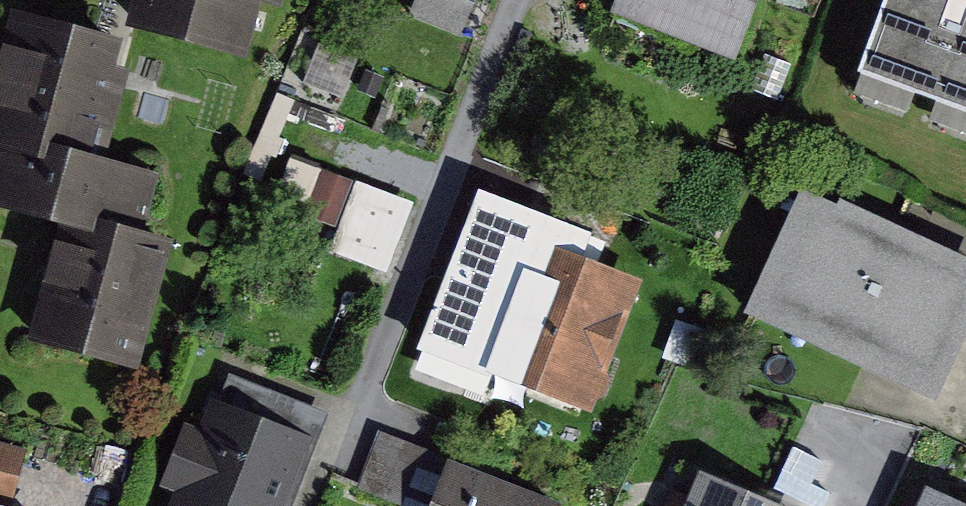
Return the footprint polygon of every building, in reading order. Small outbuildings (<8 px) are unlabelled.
[(35,0),(30,0),(0,107),(0,136),(7,138),(0,163),(0,195),(77,216),(45,332),(159,363),(196,231),(159,221),(174,165),(122,151),(146,63),(133,59),(141,29),(127,25),(35,0)] [(144,19),(257,50),(270,0),(150,0),(144,19)] [(633,6),(759,52),(778,0),(635,0),(633,6)] [(886,62),(965,90),(965,0),(908,0),(886,62)] [(419,2),(410,26),(394,20),(384,51),(430,67),(449,12),(419,2)] [(313,41),(304,84),(349,93),(358,50),(313,41)] [(398,77),(383,124),(420,136),(435,89),(398,77)] [(307,152),(288,200),(383,236),(401,188),(307,152)] [(965,353),(965,265),(818,195),(770,296),(954,379),(965,353)] [(501,295),(522,303),(498,365),(609,408),(663,271),(614,252),(623,229),(540,197),(501,295)] [(187,487),(180,505),(307,505),(344,410),(244,372),(235,396),(226,393),(215,421),(198,414),(172,481),(187,487)] [(361,484),(420,505),(432,505),(451,454),(382,428),(361,484)] [(27,503),(43,446),(0,434),(0,505),(36,505),(27,503)] [(465,452),(446,505),(582,505),(585,496),(465,452)] [(717,465),(701,505),(821,505),(717,465)] [(934,505),(965,505),(965,487),(946,478),(934,505)]
